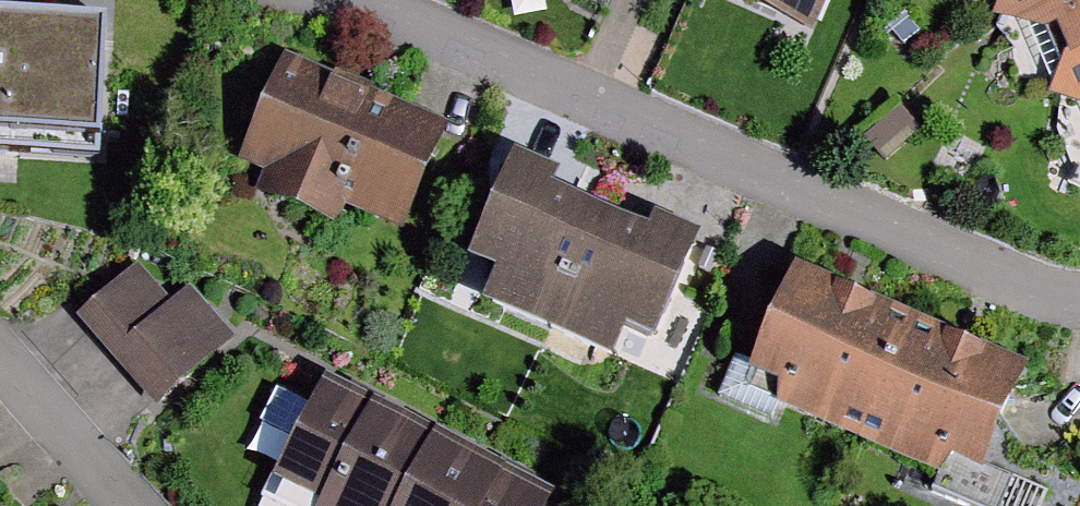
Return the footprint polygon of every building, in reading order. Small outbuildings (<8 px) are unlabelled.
[(823,35),(838,0),(739,0),(823,35)] [(1008,23),(1079,30),(1079,0),(1025,0),(1008,23)] [(0,19),(0,140),(100,145),(106,24),(0,19)] [(454,129),(292,62),(247,171),(409,237),(454,129)] [(1071,102),(1079,104),(1079,87),(1071,102)] [(565,334),(614,217),(536,184),(499,271),(514,278),(502,307),(565,334)] [(717,256),(614,217),(565,334),(630,366),(640,340),(677,355),(717,256)] [(140,266),(69,323),(148,421),(234,352),(195,304),(180,315),(140,266)] [(882,455),(936,327),(819,278),(765,406),(882,455)] [(936,327),(882,455),(1002,505),(1057,376),(936,327)] [(455,444),(336,385),(278,501),(287,505),(424,505),(455,444)] [(455,444),(424,505),(566,505),(570,498),(455,444)] [(11,500),(0,487),(0,505),(4,505),(11,500)]
